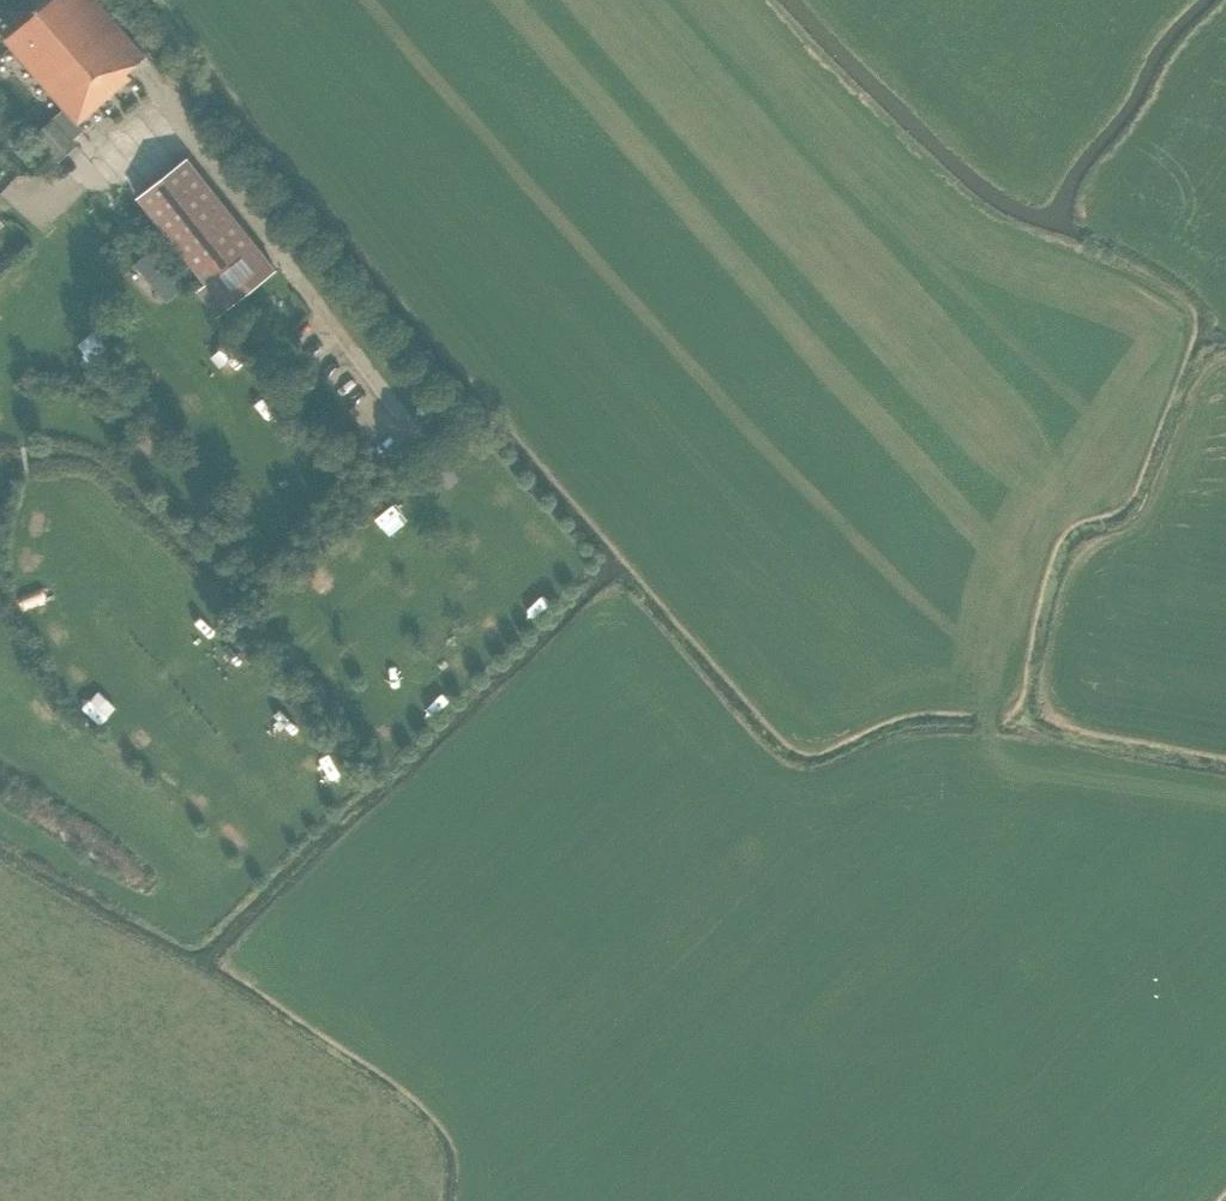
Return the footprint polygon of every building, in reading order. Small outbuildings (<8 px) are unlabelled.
[(6,37),(5,39),(11,46),(64,108),(36,133),(60,160),(76,145),(72,140),(84,129),(79,123),(131,77),(127,72),(146,56),(97,0),(0,0),(0,30),(6,37)] [(205,93),(196,101),(203,109),(212,101),(205,93)] [(196,290),(218,316),(226,309),(274,269),(183,161),(135,201),(204,283),(196,290)] [(182,289),(149,251),(134,264),(167,302),(182,289)]
